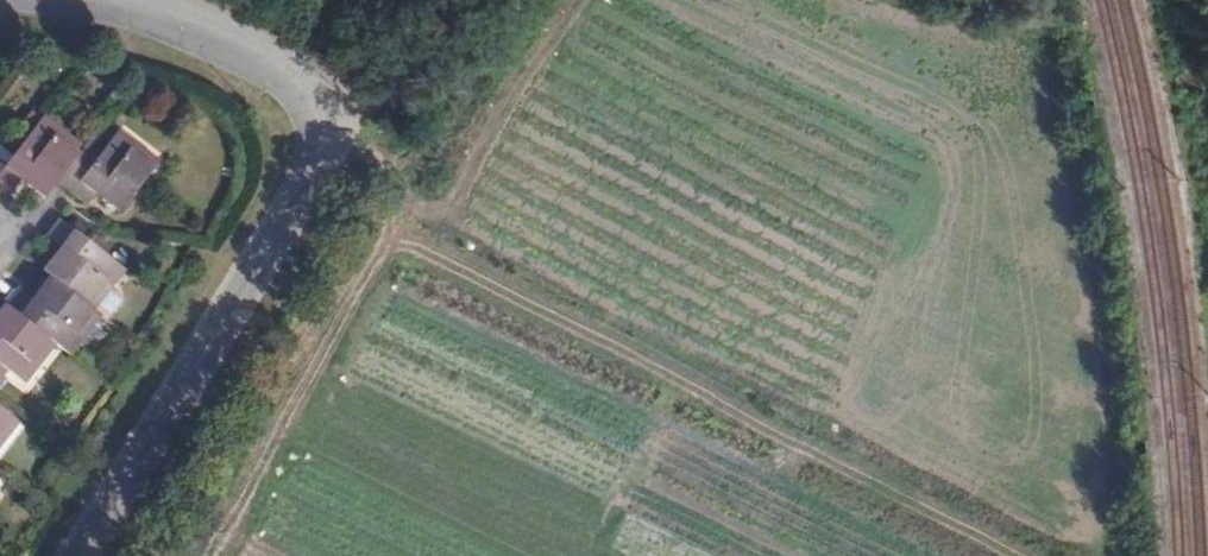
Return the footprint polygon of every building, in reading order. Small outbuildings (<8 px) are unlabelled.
[(77,156),(84,146),(45,115),(38,124),(46,131),(50,127),(62,136),(58,141),(77,156)] [(77,156),(58,141),(62,136),(50,127),(46,131),(38,124),(10,160),(0,172),(0,191),(8,197),(18,184),(24,176),(32,182),(25,189),(40,201),(50,189),(56,182),(77,156)] [(119,133),(113,142),(114,143),(120,147),(124,142),(132,149),(128,154),(150,171),(157,163),(119,133)] [(104,152),(89,140),(84,146),(77,156),(56,182),(86,206),(93,197),(99,190),(107,196),(101,203),(103,205),(115,215),(150,171),(128,154),(132,149),(124,142),(120,147),(114,143),(113,142),(104,152)] [(10,160),(0,152),(0,172),(10,160)] [(18,184),(25,189),(32,182),(24,176),(18,184)] [(99,190),(93,197),(101,203),(107,196),(99,190)] [(59,255),(46,272),(52,277),(90,307),(109,284),(113,288),(114,286),(121,277),(117,274),(122,268),(96,247),(64,222),(52,236),(65,247),(72,252),(66,260),(59,255)] [(63,250),(59,255),(66,260),(72,252),(65,247),(63,250)] [(126,295),(117,288),(128,274),(122,268),(117,274),(121,277),(114,286),(113,288),(109,284),(90,307),(96,312),(98,313),(104,318),(110,322),(126,302),(126,295)] [(57,345),(66,353),(73,344),(77,347),(84,338),(80,335),(98,313),(96,312),(90,307),(52,277),(41,291),(48,297),(42,305),(34,299),(20,287),(6,305),(50,340),(57,345)] [(39,294),(34,299),(42,305),(48,297),(41,291),(39,294)] [(6,305),(0,312),(0,323),(0,324),(0,384),(9,373),(19,381),(25,373),(28,376),(34,369),(30,365),(50,340),(6,305)] [(66,353),(73,358),(104,318),(98,313),(80,335),(84,338),(77,347),(73,344),(66,353)] [(57,345),(50,340),(30,365),(34,369),(28,376),(25,373),(19,381),(25,385),(57,345)] [(23,428),(0,409),(0,457),(23,428)]
